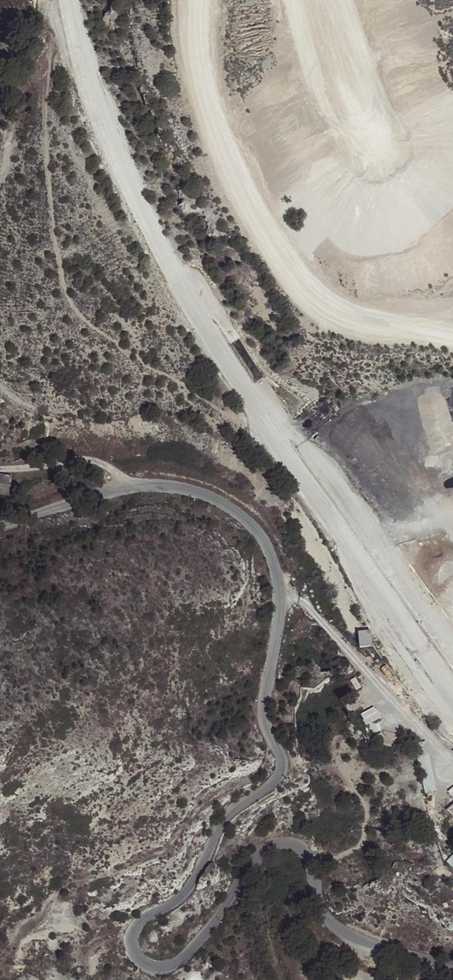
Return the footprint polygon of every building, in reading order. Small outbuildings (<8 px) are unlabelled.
[(0,468),(0,485),(18,486),(18,469),(0,468)] [(376,645),(375,630),(364,631),(365,646),(376,645)] [(431,792),(440,790),(439,783),(429,785),(431,792)]
